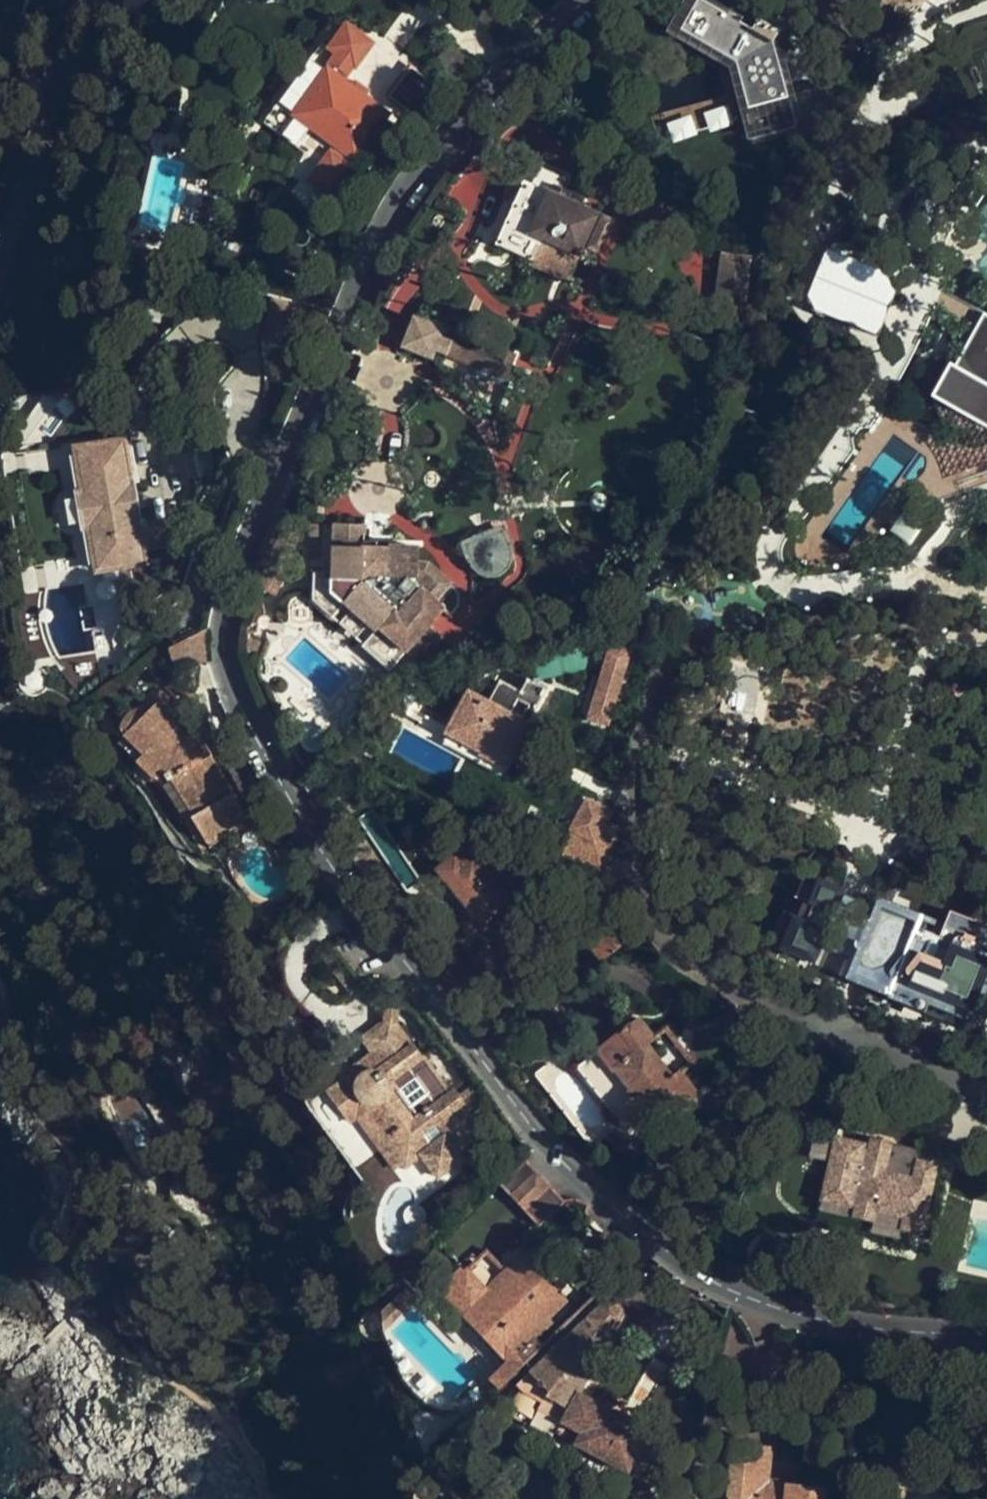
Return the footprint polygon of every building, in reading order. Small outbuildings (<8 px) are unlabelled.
[(937,11),(960,0),(932,0),(937,11)] [(752,30),(700,2),(682,32),(723,55),(735,63),(738,72),(747,106),(787,96),(772,42),(778,30),(757,20),(752,30)] [(310,126),(296,145),(320,162),(306,181),(327,197),(388,115),(365,98),(351,87),(342,80),(354,64),(355,65),(372,45),(348,26),(335,44),(327,38),(279,102),(310,126)] [(731,74),(738,72),(735,63),(723,55),(727,62),(731,74)] [(432,83),(407,64),(384,95),(410,113),(432,83)] [(356,81),(351,87),(365,98),(370,91),(356,81)] [(809,146),(825,118),(800,103),(784,132),(809,146)] [(565,181),(539,168),(530,187),(523,184),(494,245),(529,261),(529,265),(567,282),(597,217),(566,203),(567,201),(557,196),(565,181)] [(805,304),(879,332),(900,278),(826,250),(805,304)] [(287,346),(297,303),(268,296),(258,338),(287,346)] [(985,315),(955,369),(951,366),(934,397),(986,427),(986,317),(985,315)] [(444,329),(414,318),(402,349),(432,361),(435,353),(507,379),(516,354),(457,332),(453,340),(441,336),(444,329)] [(76,448),(77,453),(82,490),(76,491),(77,500),(71,501),(68,505),(67,510),(71,517),(74,518),(80,518),(81,525),(89,524),(94,560),(95,567),(127,562),(140,560),(128,482),(136,481),(130,440),(76,448)] [(82,490),(77,453),(70,454),(76,491),(82,490)] [(147,549),(136,481),(128,482),(140,560),(148,559),(147,549)] [(605,496),(600,493),(593,496),(588,501),(592,510),(599,512),(606,509),(608,502),(605,496)] [(89,524),(81,525),(87,561),(94,560),(89,524)] [(461,592),(451,583),(433,564),(423,565),(423,549),(388,548),(388,561),(366,560),(367,548),(365,526),(310,525),(310,555),(334,556),(332,571),(311,571),(310,604),(333,626),(348,609),(375,632),(364,645),(393,670),(409,652),(421,662),(445,636),(434,626),(447,612),(450,615),(461,605),(461,592)] [(512,543),(504,525),(461,541),(469,562),(473,562),(477,570),(492,577),(500,575),(508,569),(514,550),(510,545),(512,543)] [(169,547),(147,549),(148,559),(152,587),(161,586),(169,572),(171,560),(169,547)] [(388,561),(388,548),(366,548),(366,560),(388,561)] [(148,559),(140,560),(127,562),(131,590),(152,587),(148,559)] [(207,631),(167,652),(182,678),(209,665),(207,656),(206,634),(207,631)] [(620,652),(606,657),(589,720),(608,725),(628,654),(620,652)] [(467,695),(447,729),(482,750),(480,754),(502,765),(545,689),(528,679),(520,694),(501,683),(488,706),(467,695)] [(183,725),(160,701),(145,717),(140,712),(135,713),(127,718),(124,722),(123,731),(128,735),(126,736),(128,738),(165,774),(167,777),(171,775),(191,811),(187,813),(204,842),(222,832),(221,830),(240,818),(192,736),(194,735),(185,723),(183,725)] [(165,774),(128,738),(122,744),(158,781),(165,774)] [(611,814),(587,799),(556,851),(595,875),(623,828),(608,819),(611,814)] [(872,808),(862,806),(853,810),(847,815),(844,827),(846,836),(854,846),(864,849),(873,848),(881,841),(885,834),(885,823),(881,813),(872,808)] [(299,867),(285,847),(278,852),(293,872),(299,867)] [(518,892),(500,870),(491,878),(484,870),(469,853),(456,864),(451,858),(436,871),(482,924),(518,892)] [(491,878),(500,870),(492,862),(484,870),(491,878)] [(830,918),(840,893),(817,884),(809,904),(816,906),(807,928),(792,922),(782,947),(813,960),(827,927),(833,930),(837,920),(830,918)] [(887,997),(926,1013),(929,1004),(952,1013),(980,1024),(986,1006),(986,924),(950,910),(945,923),(879,897),(847,978),(888,994),(887,997)] [(613,922),(584,941),(598,962),(634,939),(622,921),(616,926),(613,922)] [(363,986),(333,946),(319,956),(349,996),(363,986)] [(389,1017),(361,1037),(372,1053),(358,1062),(362,1068),(328,1092),(350,1122),(357,1118),(398,1173),(422,1157),(436,1177),(461,1158),(457,1151),(484,1130),(466,1105),(451,1113),(442,1099),(412,1122),(390,1093),(390,1079),(420,1058),(389,1017)] [(629,1096),(631,1099),(625,1106),(625,1115),(630,1122),(639,1125),(646,1124),(676,1104),(682,1114),(697,1104),(698,1094),(681,1070),(672,1076),(648,1044),(658,1037),(644,1018),(577,1067),(609,1110),(629,1096)] [(447,1095),(420,1058),(390,1079),(390,1093),(412,1122),(442,1099),(447,1095)] [(442,1141),(431,1128),(421,1135),(432,1149),(442,1141)] [(939,1165),(919,1161),(915,1180),(886,1174),(887,1170),(892,1145),(839,1133),(825,1202),(860,1209),(858,1218),(877,1222),(879,1213),(908,1218),(906,1228),(925,1232),(926,1227),(931,1228),(934,1215),(929,1214),(939,1165)] [(921,1151),(892,1145),(886,1174),(915,1180),(919,1161),(921,1151)] [(562,1201),(525,1162),(501,1185),(537,1223),(562,1201)] [(908,1218),(879,1213),(877,1222),(875,1232),(904,1238),(906,1228),(908,1218)] [(501,1387),(527,1363),(524,1360),(543,1342),(539,1338),(554,1323),(548,1316),(564,1301),(547,1283),(534,1294),(527,1285),(539,1274),(521,1255),(486,1288),(466,1269),(442,1292),(506,1360),(489,1376),(501,1387)] [(534,1294),(549,1281),(541,1272),(527,1285),(534,1294)] [(634,1460),(652,1469),(667,1441),(582,1394),(623,1321),(604,1301),(512,1388),(520,1398),(538,1407),(534,1414),(555,1425),(551,1433),(627,1474),(634,1460)] [(769,1449),(729,1446),(725,1498),(819,1498),(820,1490),(766,1486),(769,1449)] [(648,1476),(652,1469),(634,1460),(630,1467),(648,1476)]
